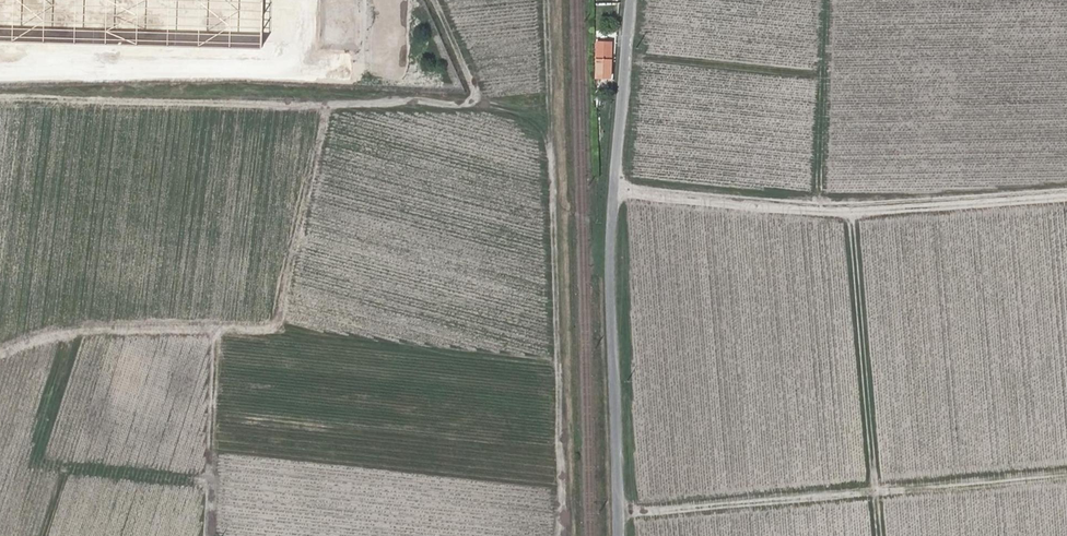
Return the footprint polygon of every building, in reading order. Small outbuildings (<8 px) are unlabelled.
[(601,51),(602,46),(597,45),(596,76),(609,77),(609,52),(601,51)]
